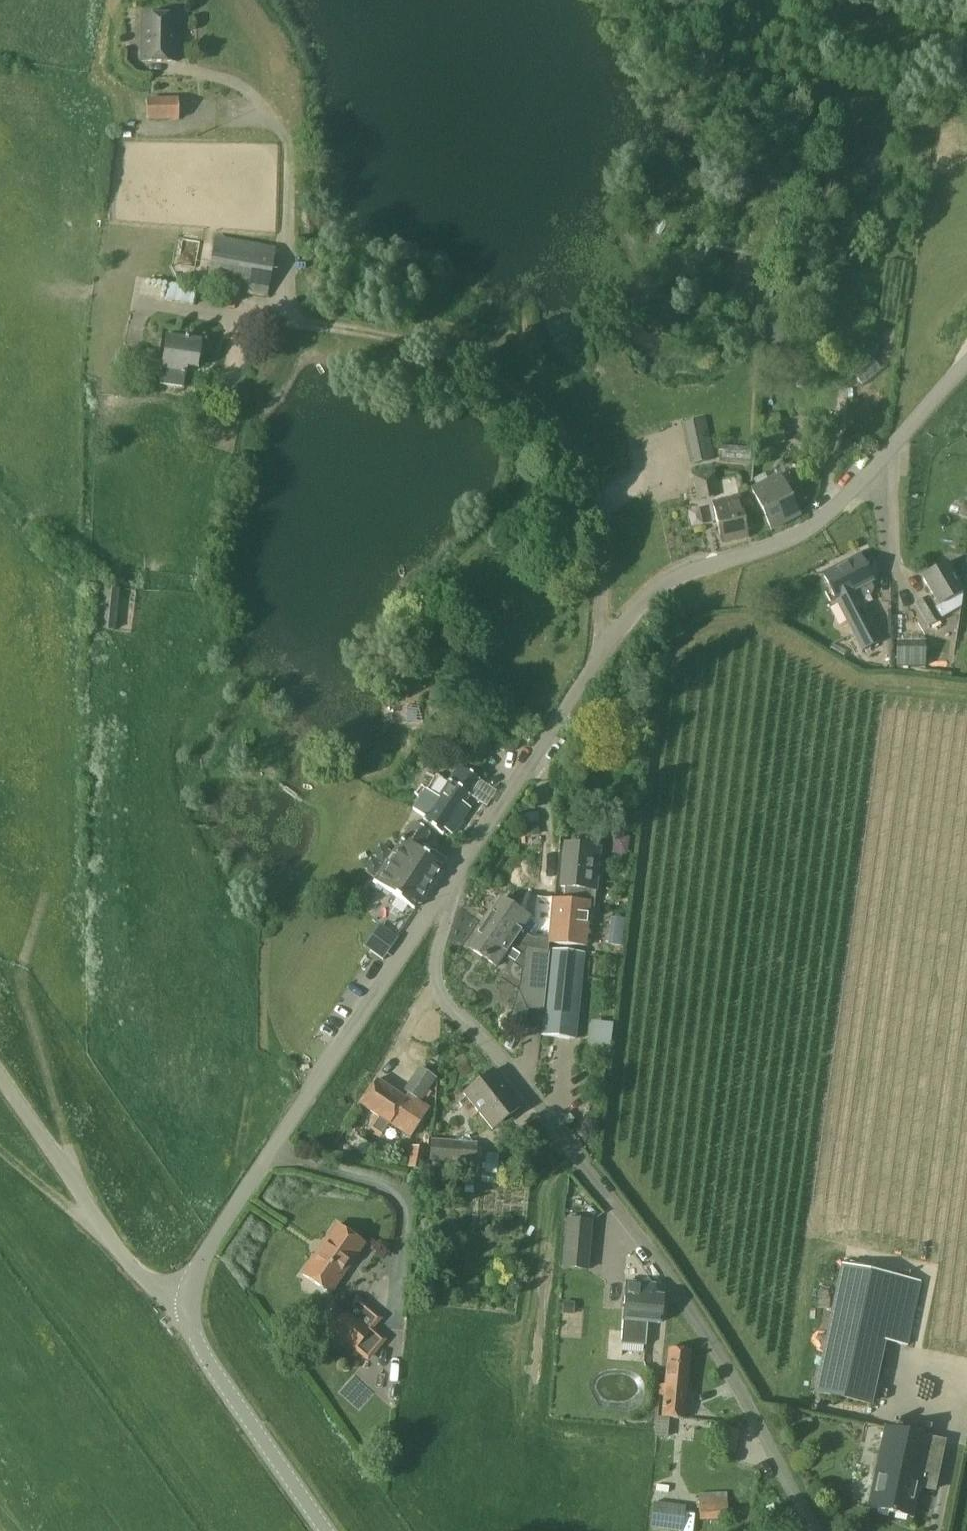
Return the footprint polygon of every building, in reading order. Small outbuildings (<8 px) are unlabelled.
[(178,63),(180,16),(141,15),(140,62),(178,63)] [(146,121),(178,120),(177,98),(145,100),(146,121)] [(196,266),(197,239),(175,238),(174,265),(196,266)] [(208,284),(267,295),(274,252),(215,242),(208,284)] [(193,305),(198,275),(177,272),(175,284),(169,283),(166,299),(193,305)] [(201,342),(201,339),(166,334),(165,340),(153,338),(150,354),(163,357),(159,385),(184,388),(187,367),(197,368),(199,357),(203,357),(205,343),(201,342)] [(131,370),(134,353),(121,352),(118,368),(131,370)] [(691,463),(715,458),(707,417),(683,424),(691,463)] [(698,499),(721,494),(715,471),(693,476),(698,499)] [(772,528),(800,515),(781,475),(753,489),(772,528)] [(723,542),(749,537),(741,496),(715,501),(723,542)] [(966,498),(959,517),(966,520),(966,498)] [(881,640),(855,590),(873,581),(859,555),(822,574),(835,600),(836,599),(862,649),(881,640)] [(929,627),(942,619),(942,618),(949,614),(943,602),(964,590),(947,562),(922,577),(932,594),(915,603),(929,627)] [(116,631),(119,589),(98,588),(94,629),(116,631)] [(923,641),(892,641),(892,665),(923,665),(923,641)] [(457,813),(480,778),(460,764),(449,780),(438,772),(414,807),(426,815),(423,819),(443,833),(446,828),(452,832),(463,817),(457,813)] [(415,908),(443,864),(419,848),(430,832),(414,822),(375,881),(415,908)] [(525,825),(526,833),(539,832),(539,825),(525,825)] [(551,902),(550,919),(548,942),(587,945),(591,903),(592,903),(594,888),(589,887),(592,856),(563,854),(561,886),(565,886),(564,899),(552,898),(551,902)] [(515,940),(515,939),(530,918),(502,898),(486,922),(503,934),(504,933),(515,940)] [(550,919),(551,902),(539,900),(537,918),(550,919)] [(624,943),(626,920),(616,918),(614,941),(624,943)] [(384,922),(368,945),(387,959),(404,936),(384,922)] [(525,946),(515,939),(515,940),(504,933),(503,934),(486,922),(469,946),(497,966),(510,947),(524,956),(520,982),(545,984),(549,949),(543,949),(525,946)] [(549,949),(545,984),(540,1034),(576,1039),(585,952),(549,949)] [(611,1049),(614,1024),(594,1021),(591,1047),(611,1049)] [(421,1102),(437,1078),(419,1067),(404,1090),(421,1102)] [(492,1130),(522,1106),(493,1070),(463,1094),(492,1130)] [(405,1098),(377,1080),(361,1105),(409,1137),(428,1109),(407,1095),(405,1098)] [(475,1164),(477,1143),(430,1140),(428,1161),(475,1164)] [(425,1148),(412,1146),(408,1167),(421,1169),(425,1148)] [(591,1222),(566,1220),(562,1268),(587,1270),(591,1222)] [(328,1293),(362,1244),(336,1226),(302,1275),(328,1293)] [(904,1346),(917,1282),(839,1266),(813,1393),(871,1406),(884,1342),(904,1346)] [(660,1323),(662,1297),(654,1296),(655,1285),(625,1283),(622,1320),(623,1320),(621,1344),(646,1346),(648,1322),(660,1323)] [(368,1358),(380,1343),(367,1331),(377,1321),(355,1302),(332,1328),(368,1358)] [(683,1419),(690,1350),(668,1348),(664,1386),(660,1385),(659,1396),(663,1396),(661,1417),(683,1419)] [(911,1518),(928,1437),(884,1428),(867,1509),(911,1518)] [(699,1521),(728,1519),(726,1492),(698,1493),(699,1521)] [(686,1507),(654,1502),(651,1528),(670,1530),(683,1530),(686,1507)]
